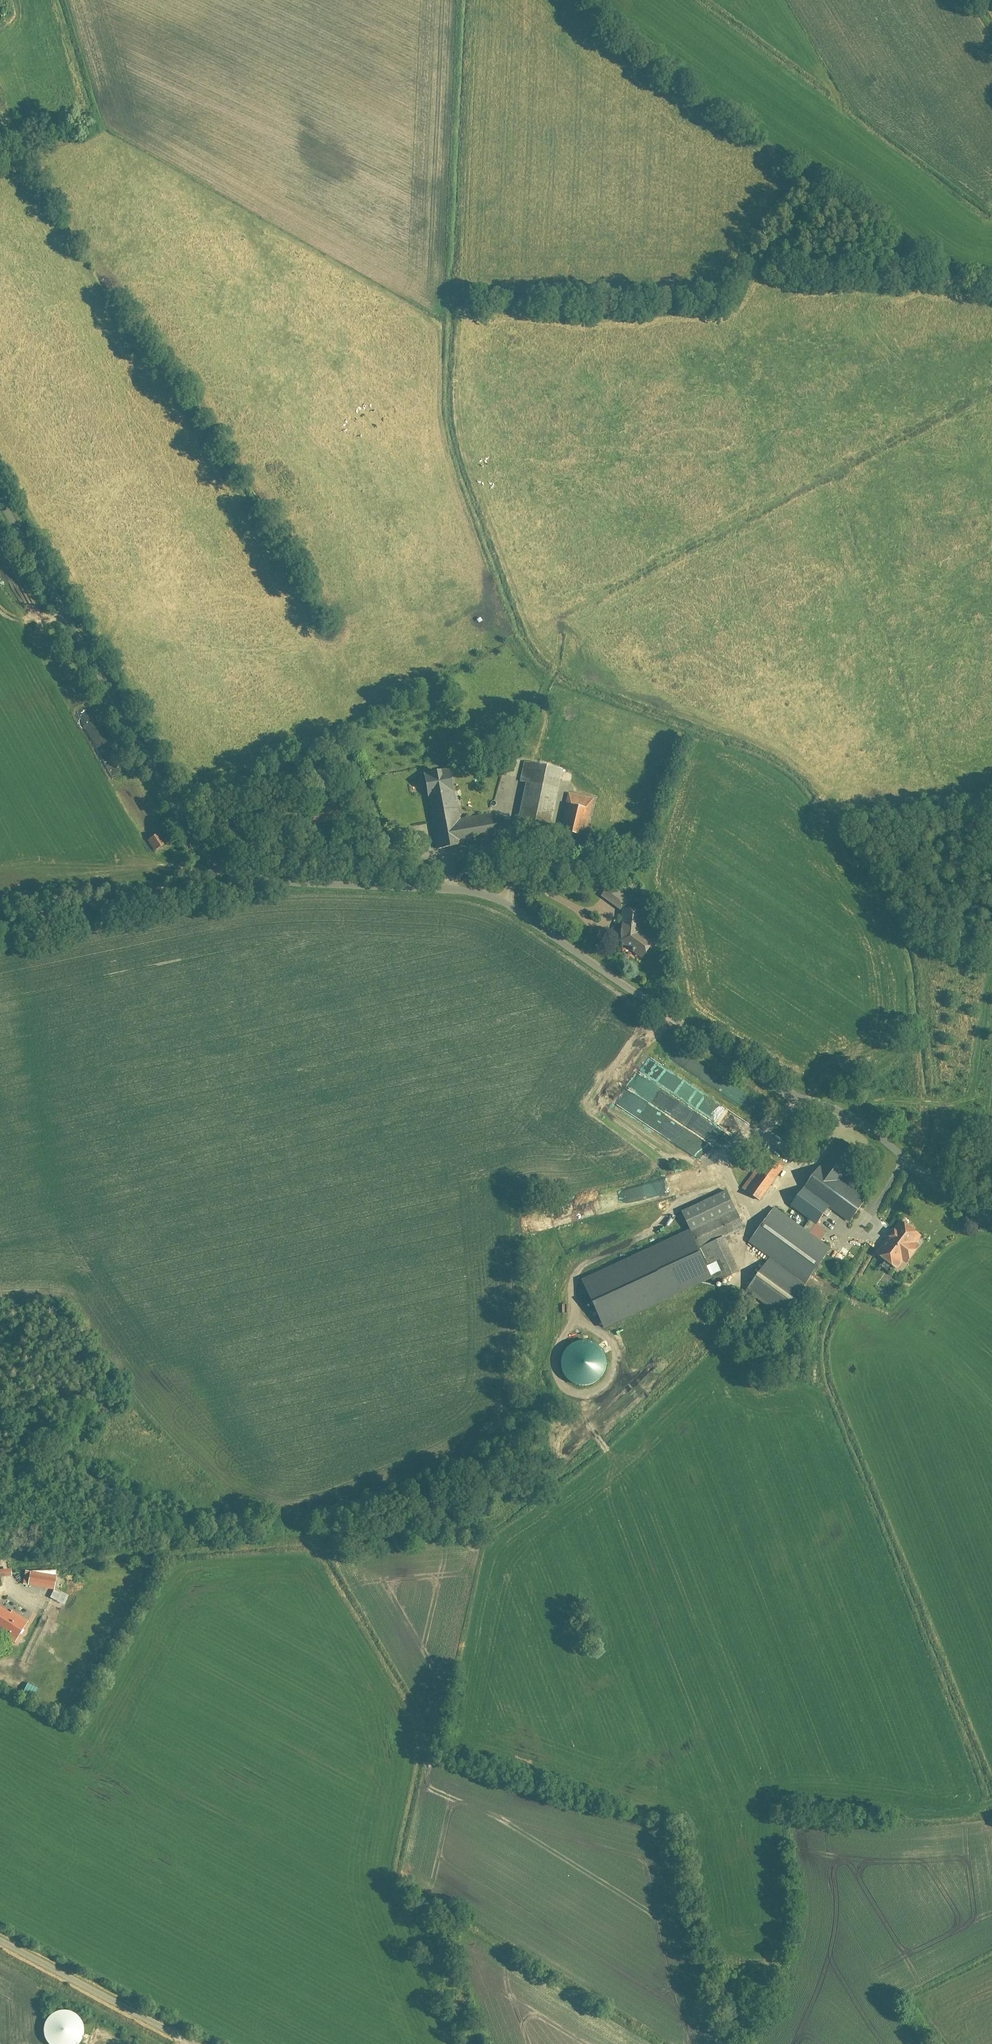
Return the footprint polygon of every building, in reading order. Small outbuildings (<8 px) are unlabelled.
[(561,770),(528,764),(517,821),(549,827),(561,770)] [(490,814),(457,819),(450,771),(424,775),(436,850),(495,840),(490,814)] [(558,831),(584,837),(593,800),(567,794),(558,831)] [(322,809),(323,824),(338,822),(337,807),(322,809)] [(158,836),(147,842),(152,852),(163,846),(158,836)] [(610,884),(601,897),(620,910),(629,897),(610,884)] [(654,942),(643,934),(646,913),(624,910),(619,942),(642,958),(654,942)] [(841,1140),(806,1187),(851,1221),(865,1204),(840,1185),(862,1156),(841,1140)] [(765,1157),(743,1189),(761,1201),(783,1169),(765,1157)] [(804,1191),(792,1207),(817,1226),(829,1211),(804,1191)] [(726,1193),(680,1213),(696,1250),(742,1230),(726,1193)] [(774,1208),(749,1244),(805,1283),(830,1248),(820,1241),(826,1233),(816,1226),(810,1234),(774,1208)] [(899,1221),(875,1254),(900,1272),(924,1239),(899,1221)] [(698,1250),(714,1285),(740,1274),(724,1239),(698,1250)] [(769,1263),(749,1290),(784,1316),(804,1289),(769,1263)] [(28,1571),(26,1586),(54,1590),(56,1575),(28,1571)] [(11,1583),(11,1574),(0,1574),(0,1583),(11,1583)] [(13,1644),(26,1625),(0,1608),(0,1635),(13,1644)]
